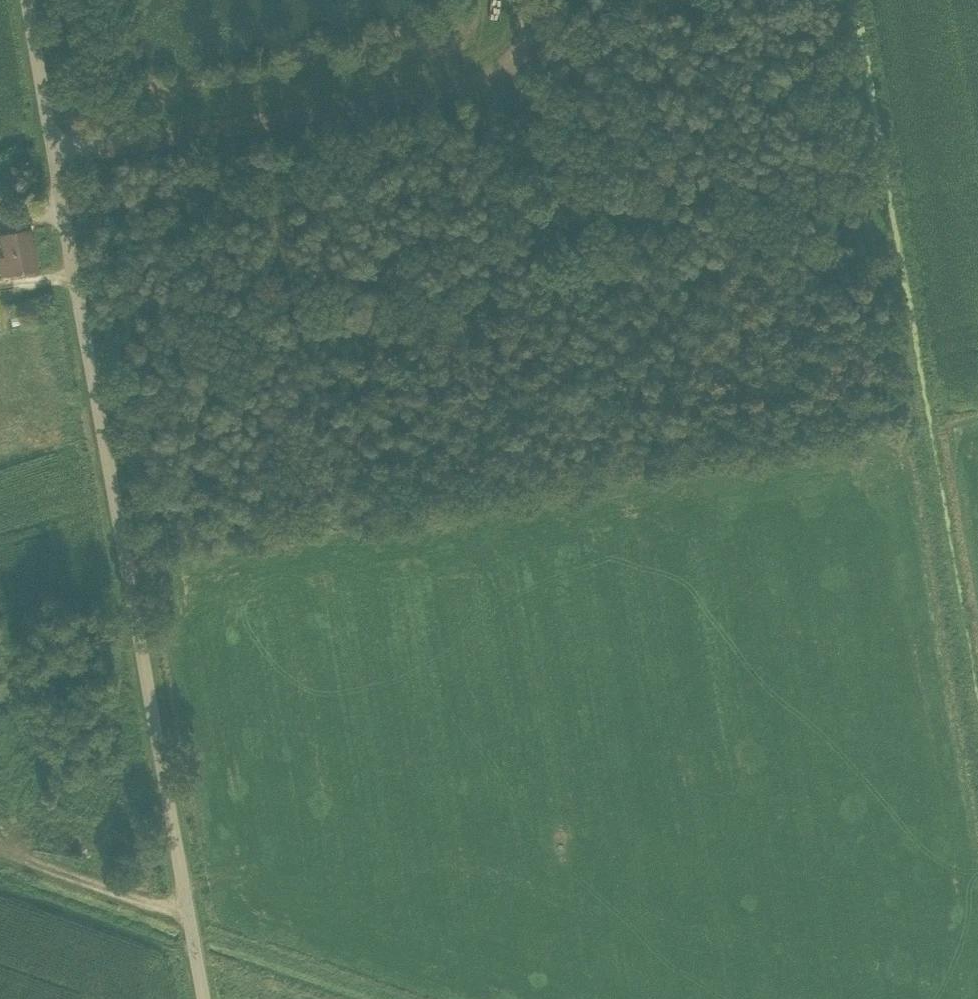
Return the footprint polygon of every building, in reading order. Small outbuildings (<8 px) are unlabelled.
[(37,269),(29,229),(2,235),(8,262),(1,263),(4,275),(37,269)]
